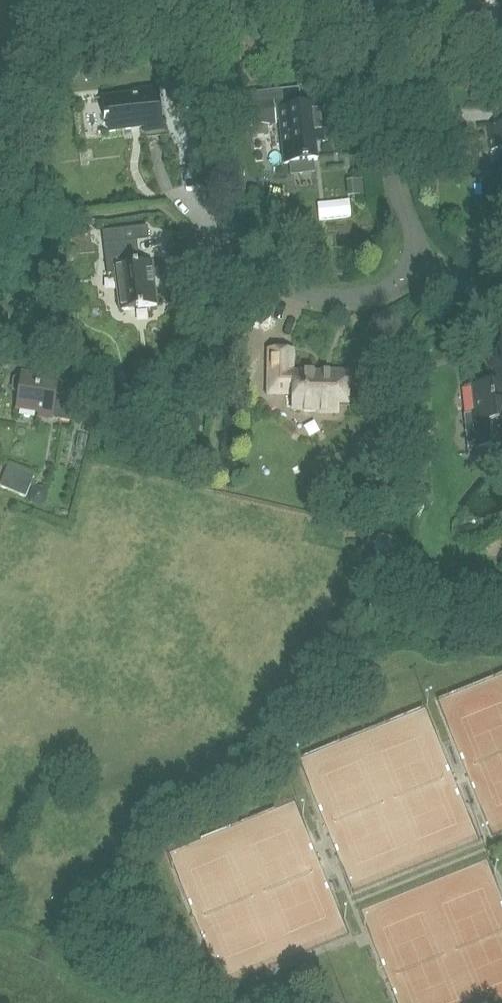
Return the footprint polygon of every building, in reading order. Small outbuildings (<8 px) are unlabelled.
[(146,133),(162,130),(157,89),(135,92),(135,94),(108,98),(110,114),(103,115),(103,119),(107,118),(109,132),(145,128),(146,133)] [(283,109),(281,90),(256,92),(242,94),(243,106),(241,106),(242,115),(243,126),(279,122),(284,163),(290,163),(292,167),(297,171),(302,171),(307,169),(310,166),(311,160),(316,160),(314,132),(326,131),(326,129),(322,130),(319,105),(283,109)] [(489,125),(492,150),(500,149),(501,164),(501,124),(489,125)] [(156,306),(151,262),(140,263),(137,241),(149,239),(147,227),(102,232),(103,244),(107,275),(117,273),(121,310),(156,306)] [(268,394),(268,392),(292,392),(292,410),(318,411),(318,413),(336,413),(336,402),(346,402),(347,373),(292,372),(292,351),(267,350),(266,394),(268,394)] [(81,410),(75,409),(77,391),(62,389),(63,381),(21,374),(20,378),(16,378),(13,379),(12,389),(14,391),(18,392),(16,409),(37,412),(36,419),(52,421),(53,419),(58,419),(71,420),(71,421),(80,422),(81,410)] [(472,385),(475,412),(463,414),(468,449),(501,444),(501,381),(472,385)] [(8,465),(0,485),(0,498),(15,504),(19,495),(25,498),(34,475),(8,465)]
